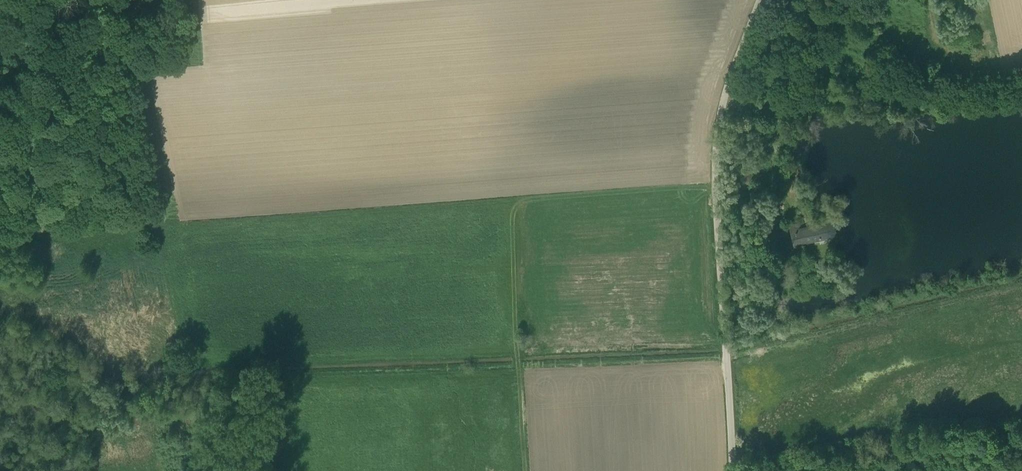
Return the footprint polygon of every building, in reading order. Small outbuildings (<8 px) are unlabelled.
[(790,232),(792,232),(816,227),(815,226),(828,223),(831,236),(818,239),(818,238),(794,244),(793,244),(794,251),(803,249),(802,244),(838,236),(834,220),(800,228),(798,223),(789,226),(790,232)] [(792,232),(794,244),(818,238),(818,239),(831,236),(828,223),(815,226),(816,227),(792,232)]
